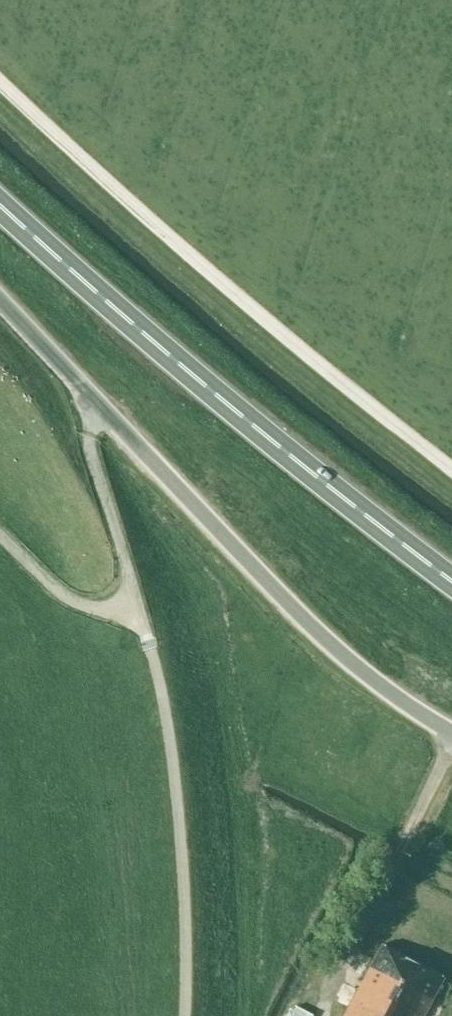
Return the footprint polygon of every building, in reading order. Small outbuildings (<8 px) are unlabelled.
[(444,977),(383,944),(358,990),(342,982),(332,1000),(348,1008),(344,1015),(424,1015),(444,977)] [(296,1006),(291,1015),(313,1015),(296,1006)]
